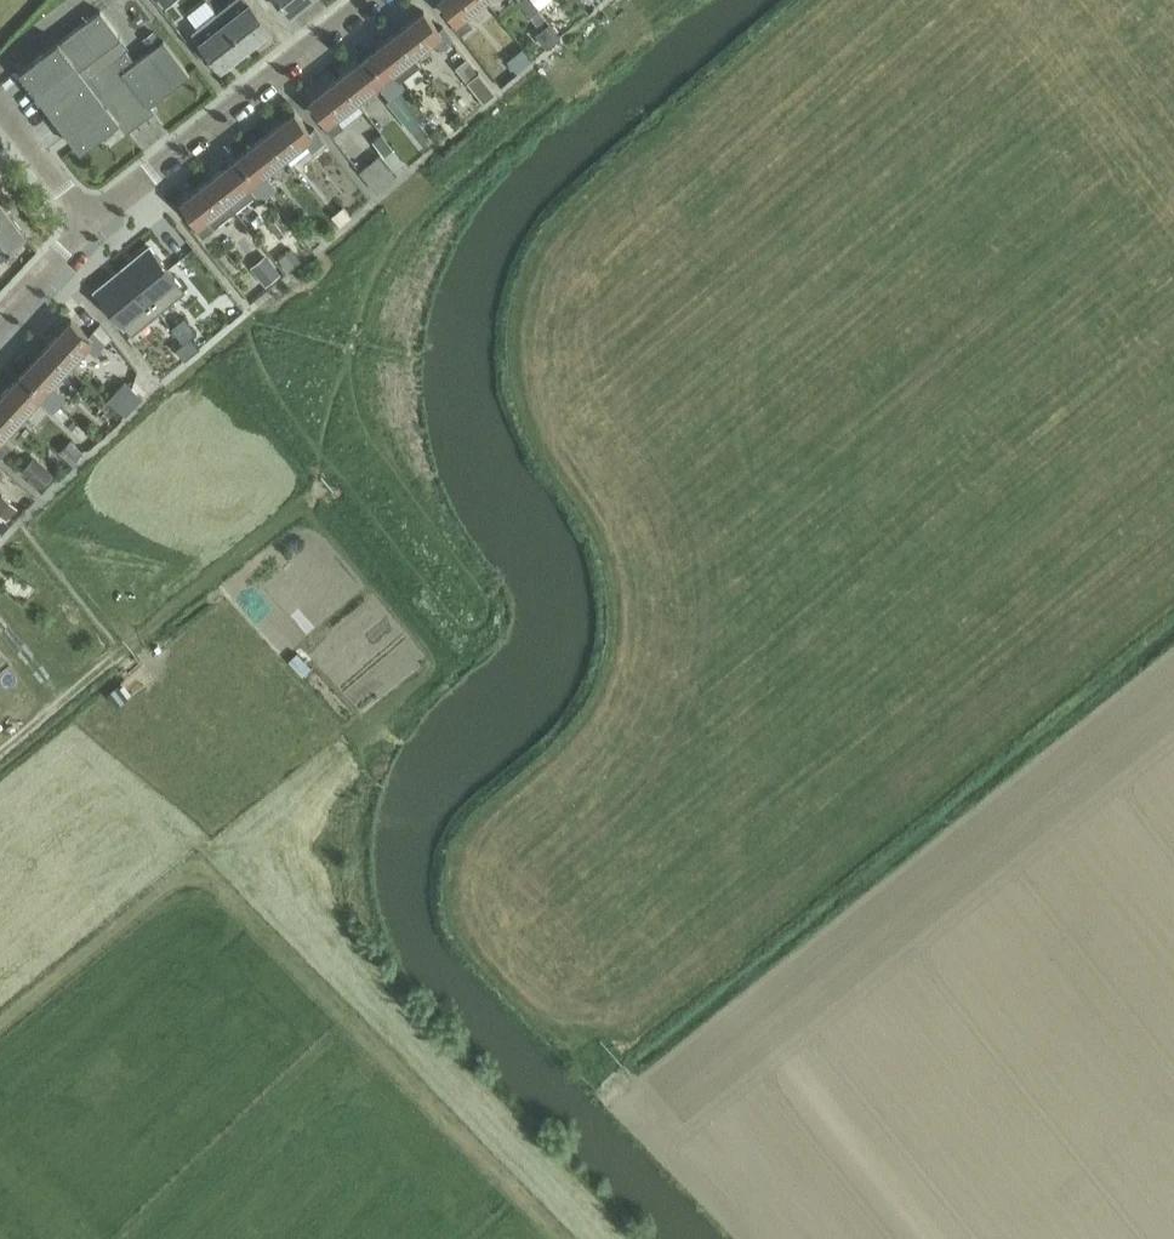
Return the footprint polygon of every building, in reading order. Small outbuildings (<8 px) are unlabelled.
[(306,0),(280,0),(290,13),(306,0)] [(455,16),(450,20),(461,33),(472,24),(464,14),(482,0),(442,0),(455,16)] [(530,14),(539,8),(533,0),(519,0),(530,14)] [(250,2),(225,21),(245,48),(270,29),(250,2)] [(396,33),(421,65),(422,64),(414,54),(435,38),(443,48),(454,39),(444,25),(439,29),(424,10),(396,33)] [(163,40),(148,52),(148,53),(136,62),(135,61),(135,62),(118,40),(121,37),(100,11),(59,42),(58,40),(20,70),(36,91),(37,90),(71,133),(69,134),(81,149),(119,120),(127,131),(153,110),(149,105),(189,74),(163,40)] [(245,48),(225,21),(218,12),(193,32),(220,67),(245,48)] [(550,23),(537,34),(548,47),(549,46),(561,36),(550,23)] [(154,31),(144,38),(151,47),(161,40),(154,31)] [(367,55),(398,93),(400,91),(406,86),(401,80),(421,65),(396,33),(367,55)] [(508,60),(518,73),(533,60),(524,47),(508,60)] [(340,77),(357,99),(378,83),(390,99),(398,93),(367,55),(340,77)] [(472,62),(464,67),(471,76),(478,71),(472,62)] [(495,92),(479,72),(468,81),(484,101),(495,92)] [(357,99),(340,77),(311,100),(326,118),(322,121),(333,135),(345,125),(337,115),(357,99)] [(400,91),(398,93),(419,121),(428,115),(406,86),(400,91)] [(390,99),(387,101),(410,131),(421,123),(419,121),(398,93),(390,99)] [(266,135),(284,157),(305,140),(313,150),(325,141),(315,127),(310,131),(295,112),(266,135)] [(380,133),(372,140),(384,155),(392,148),(380,133)] [(238,157),(269,195),(277,189),(264,172),(284,157),(266,135),(238,157)] [(379,155),(360,171),(378,192),(397,177),(386,163),(381,158),(379,155)] [(211,179),(236,211),(256,195),(261,201),(269,195),(238,157),(211,179)] [(236,211),(211,179),(183,201),(197,220),(193,223),(204,236),(216,227),(236,211)] [(26,234),(7,208),(0,213),(0,253),(26,234)] [(147,250),(124,268),(159,312),(186,290),(151,247),(147,250)] [(251,266),(266,286),(282,273),(267,254),(251,266)] [(101,286),(97,290),(132,333),(159,312),(124,268),(101,286)] [(184,318),(172,328),(183,342),(191,336),(196,332),(184,318)] [(47,346),(68,365),(87,345),(96,354),(106,343),(94,332),(90,336),(72,319),(47,346)] [(191,336),(183,342),(192,354),(200,348),(191,336)] [(183,342),(176,348),(185,360),(192,354),(183,342)] [(23,372),(59,405),(66,397),(51,383),(68,365),(47,346),(23,372)] [(20,417),(37,399),(52,412),(59,405),(23,372),(0,397),(0,399),(20,417)] [(142,398),(132,388),(126,382),(109,400),(125,416),(142,398)] [(0,399),(0,456),(1,457),(11,446),(2,437),(20,417),(0,399)] [(22,470),(42,488),(55,474),(35,456),(22,470)] [(7,520),(18,507),(3,493),(0,496),(0,514),(7,520)] [(3,535),(12,525),(7,520),(0,514),(0,532),(3,535)]
